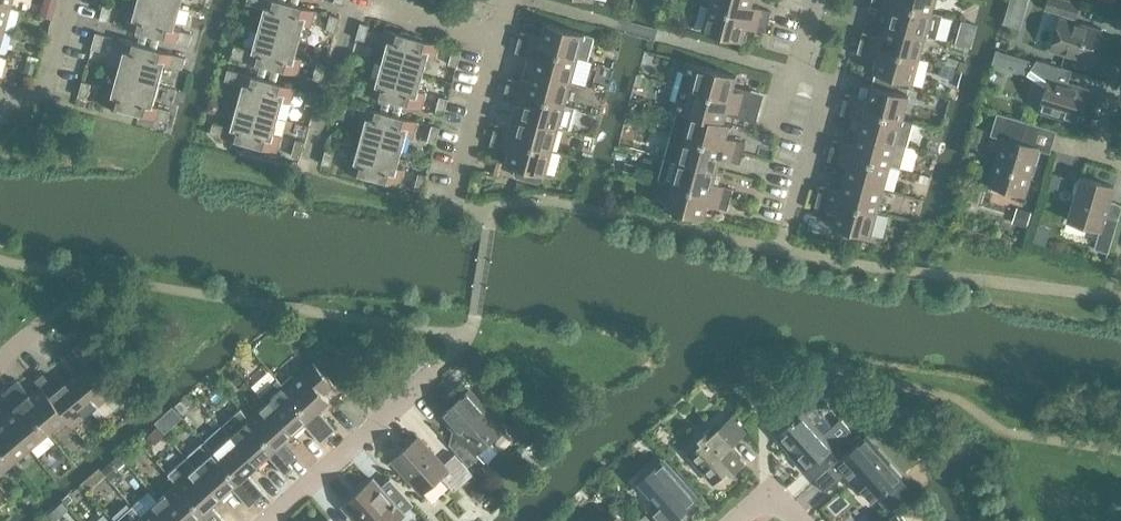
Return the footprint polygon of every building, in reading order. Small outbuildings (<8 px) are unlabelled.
[(39,16),(52,19),(57,0),(43,0),(39,16)] [(160,2),(154,0),(138,0),(135,12),(128,10),(124,26),(151,34),(160,2)] [(288,3),(279,0),(248,0),(247,3),(265,8),(259,29),(279,35),(288,3)] [(753,0),(711,0),(710,5),(769,22),(772,11),(751,5),(753,0)] [(888,0),(872,0),(870,6),(891,12),(887,24),(926,35),(936,38),(943,15),(932,12),(888,0)] [(935,0),(888,0),(932,12),(935,0)] [(1004,23),(1021,28),(1029,0),(1010,0),(1004,23)] [(1075,17),(1076,18),(1079,4),(1065,0),(1048,0),(1046,9),(1063,14),(1062,18),(1061,18),(1051,50),(1095,63),(1105,31),(1074,22),(1075,17)] [(175,29),(180,7),(160,2),(151,34),(190,44),(193,33),(175,29)] [(315,10),(288,3),(279,35),(300,40),(304,24),(311,26),(315,10)] [(0,4),(0,29),(3,30),(9,7),(0,4)] [(113,6),(104,4),(100,20),(108,22),(113,6)] [(766,32),(769,22),(710,5),(703,29),(741,40),(745,26),(766,32)] [(327,30),(335,33),(340,17),(331,14),(327,30)] [(962,20),(956,43),(972,47),(978,25),(962,20)] [(357,39),(365,41),(370,25),(361,23),(357,39)] [(521,31),(519,42),(578,58),(588,61),(595,37),(546,23),(542,37),(521,31)] [(919,58),(926,35),(887,24),(884,37),(863,31),(860,42),(919,58)] [(270,67),(279,35),(259,29),(253,50),(235,45),(232,56),(270,67)] [(403,69),(411,37),(384,29),(380,45),(387,47),(382,63),(403,69)] [(105,35),(96,32),(92,48),(100,51),(105,35)] [(295,57),(300,40),(279,35),(270,67),(298,74),(302,58),(295,57)] [(439,44),(411,37),(403,69),(423,74),(428,58),(434,60),(439,44)] [(139,79),(148,47),(120,39),(116,55),(123,57),(118,73),(139,79)] [(1002,39),(1000,47),(1008,49),(1010,41),(1002,39)] [(578,58),(519,42),(516,52),(536,58),(533,70),(571,81),(578,58)] [(913,82),(919,58),(860,42),(858,52),(878,58),(874,72),(913,82)] [(186,57),(148,47),(139,79),(159,84),(165,63),(183,68),(186,57)] [(458,67),(462,51),(453,48),(449,64),(458,67)] [(997,49),(993,62),(1027,73),(1031,59),(997,49)] [(27,55),(26,60),(39,63),(40,58),(27,55)] [(948,56),(945,64),(958,68),(961,60),(948,56)] [(26,60),(24,71),(33,73),(35,62),(26,60)] [(1088,89),(1068,83),(1072,70),(1038,60),(1027,74),(1046,88),(1039,111),(1059,117),(1060,113),(1079,118),(1088,89)] [(686,61),(683,71),(679,70),(675,85),(740,102),(743,92),(732,89),(736,75),(686,61)] [(313,78),(322,81),(326,65),(318,63),(313,78)] [(394,101),(403,69),(382,63),(378,79),(371,77),(367,93),(394,101)] [(258,112),(267,80),(228,69),(225,80),(243,85),(238,106),(258,112)] [(419,91),(423,74),(403,69),(394,101),(421,108),(425,92),(419,91)] [(571,81),(533,70),(529,83),(509,77),(506,88),(565,104),(571,81)] [(343,87),(352,89),(356,73),(348,71),(343,87)] [(130,111),(139,79),(118,73),(114,89),(107,87),(103,103),(130,111)] [(153,105),(159,84),(139,79),(130,111),(168,121),(171,110),(153,105)] [(91,83),(83,80),(79,96),(87,99),(91,83)] [(294,87),(267,80),(258,112),(279,117),(283,101),(290,103),(294,87)] [(737,113),(740,102),(675,85),(671,99),(676,100),(673,110),(678,111),(691,115),(691,114),(723,123),(724,121),(727,110),(737,113)] [(846,93),(844,103),(902,119),(909,95),(871,85),(867,98),(846,93)] [(565,104),(506,88),(503,98),(523,104),(520,116),(558,127),(569,130),(575,107),(565,104)] [(305,107),(314,110),(318,94),(310,91),(305,107)] [(444,115),(449,99),(440,96),(436,112),(444,115)] [(210,99),(207,112),(219,115),(222,102),(210,99)] [(335,116),(344,118),(348,102),(340,100),(335,116)] [(902,119),(844,103),(841,114),(861,119),(858,132),(907,145),(913,122),(902,119)] [(249,144),(258,112),(238,106),(232,127),(214,122),(211,133),(249,144)] [(381,146),(390,114),(363,106),(359,122),(365,124),(361,140),(381,146)] [(730,123),(724,121),(723,123),(691,114),(691,115),(678,111),(672,133),(744,153),(746,143),(726,137),(730,123)] [(274,133),(279,117),(258,112),(249,144),(276,151),(281,135),(274,133)] [(417,121),(390,114),(381,146),(402,151),(406,135),(413,137),(417,121)] [(1038,148),(1029,145),(1036,124),(1006,115),(999,137),(1004,139),(990,184),(1024,194),(1038,148)] [(558,127),(520,116),(516,129),(496,123),(493,134),(552,150),(558,127)] [(436,143),(441,128),(432,125),(428,141),(436,143)] [(907,145),(858,132),(854,144),(834,139),(831,149),(890,165),(900,168),(907,145)] [(741,164),(744,153),(672,133),(665,156),(717,170),(720,158),(741,164)] [(552,150),(493,134),(490,144),(511,150),(507,163),(516,166),(514,172),(517,176),(538,182),(542,180),(544,174),(545,174),(552,150)] [(292,156),(300,158),(305,142),(297,140),(292,156)] [(372,178),(381,146),(361,140),(356,156),(350,154),(345,170),(372,178)] [(397,167),(402,151),(381,146),(372,178),(400,185),(404,169),(397,167)] [(322,164),(330,166),(335,150),(326,148),(322,164)] [(890,165),(831,149),(828,160),(848,165),(845,178),(883,188),(890,165)] [(665,156),(659,179),(672,183),(731,199),(734,189),(713,183),(717,170),(665,156)] [(626,161),(624,170),(636,173),(639,165),(626,161)] [(423,192),(428,176),(419,173),(415,189),(423,192)] [(1106,212),(1114,187),(1081,177),(1068,220),(1100,230),(1094,249),(1108,253),(1119,216),(1106,212)] [(883,188),(845,178),(841,191),(821,185),(818,196),(877,211),(883,188)] [(728,210),(731,199),(672,183),(665,207),(703,218),(707,204),(728,210)] [(877,211),(818,196),(815,206),(836,211),(832,225),(851,230),(850,235),(863,239),(864,234),(870,236),(877,211)] [(1017,207),(1012,223),(1027,227),(1032,212),(1017,207)] [(1038,224),(1033,241),(1046,244),(1051,228),(1038,224)] [(82,341),(73,349),(85,363),(94,356),(82,341)] [(77,371),(67,380),(92,411),(111,394),(109,391),(112,388),(105,380),(102,383),(85,363),(73,349),(65,356),(77,371)] [(330,400),(324,394),(334,385),(314,361),(295,378),(292,375),(282,383),(282,384),(328,436),(336,429),(319,410),(330,400)] [(92,411),(67,380),(56,389),(43,373),(35,380),(41,387),(67,417),(66,418),(73,427),(92,411)] [(282,384),(282,383),(276,377),(258,393),(267,403),(293,433),(304,423),(321,442),(328,436),(282,384)] [(41,387),(31,396),(18,380),(10,387),(48,432),(66,418),(67,417),(41,387)] [(48,432),(10,387),(3,393),(15,408),(5,417),(30,448),(48,432)] [(498,450),(487,438),(501,425),(470,391),(442,415),(460,435),(450,444),(469,466),(479,456),(485,462),(498,450)] [(181,400),(176,405),(184,414),(189,409),(181,400)] [(283,442),(293,433),(267,403),(249,419),(289,463),(296,457),(283,442)] [(174,406),(156,422),(166,433),(184,417),(174,406)] [(240,409),(222,425),(258,465),(268,455),(281,470),(283,472),(291,466),(289,463),(249,419),(240,409)] [(841,419),(823,435),(803,413),(777,436),(808,470),(851,431),(841,419)] [(731,416),(716,430),(712,426),(698,439),(702,443),(695,448),(696,450),(697,449),(707,460),(700,466),(715,483),(727,472),(731,475),(745,463),(731,447),(747,433),(731,416)] [(5,417),(0,421),(0,449),(11,463),(30,448),(5,417)] [(258,465),(222,425),(205,441),(257,499),(265,493),(248,474),(258,465)] [(159,427),(148,436),(154,444),(165,435),(159,427)] [(443,465),(418,437),(393,459),(423,492),(441,476),(454,491),(473,475),(455,454),(443,465)] [(864,437),(816,480),(826,491),(848,472),(875,502),(877,500),(888,512),(914,494),(902,479),(864,437)] [(855,437),(847,443),(851,448),(858,441),(855,437)] [(257,499),(205,441),(187,457),(222,496),(232,487),(249,506),(257,499)] [(845,442),(835,451),(841,457),(850,448),(845,442)] [(0,449),(0,473),(11,463),(0,449)] [(119,455),(113,461),(118,467),(125,461),(119,455)] [(222,496),(187,457),(169,473),(178,483),(212,520),(225,520),(212,506),(222,496)] [(110,462),(102,469),(112,480),(119,473),(110,462)] [(639,481),(651,495),(659,504),(650,512),(659,520),(673,520),(695,502),(681,486),(685,483),(675,471),(671,475),(659,462),(639,481)] [(482,467),(476,472),(484,482),(490,477),(482,467)] [(343,506),(357,520),(399,520),(405,515),(404,513),(414,504),(390,478),(390,479),(380,487),(373,479),(343,506)] [(178,483),(160,499),(180,520),(195,520),(201,516),(204,519),(202,520),(212,520),(178,483)] [(481,483),(473,490),(482,500),(490,493),(481,483)] [(133,505),(148,520),(180,520),(160,499),(159,500),(150,490),(133,505)] [(69,494),(63,499),(68,503),(73,498),(69,494)] [(47,515),(52,520),(57,520),(70,509),(63,501),(47,515)] [(133,505),(115,520),(147,520),(133,505)]
